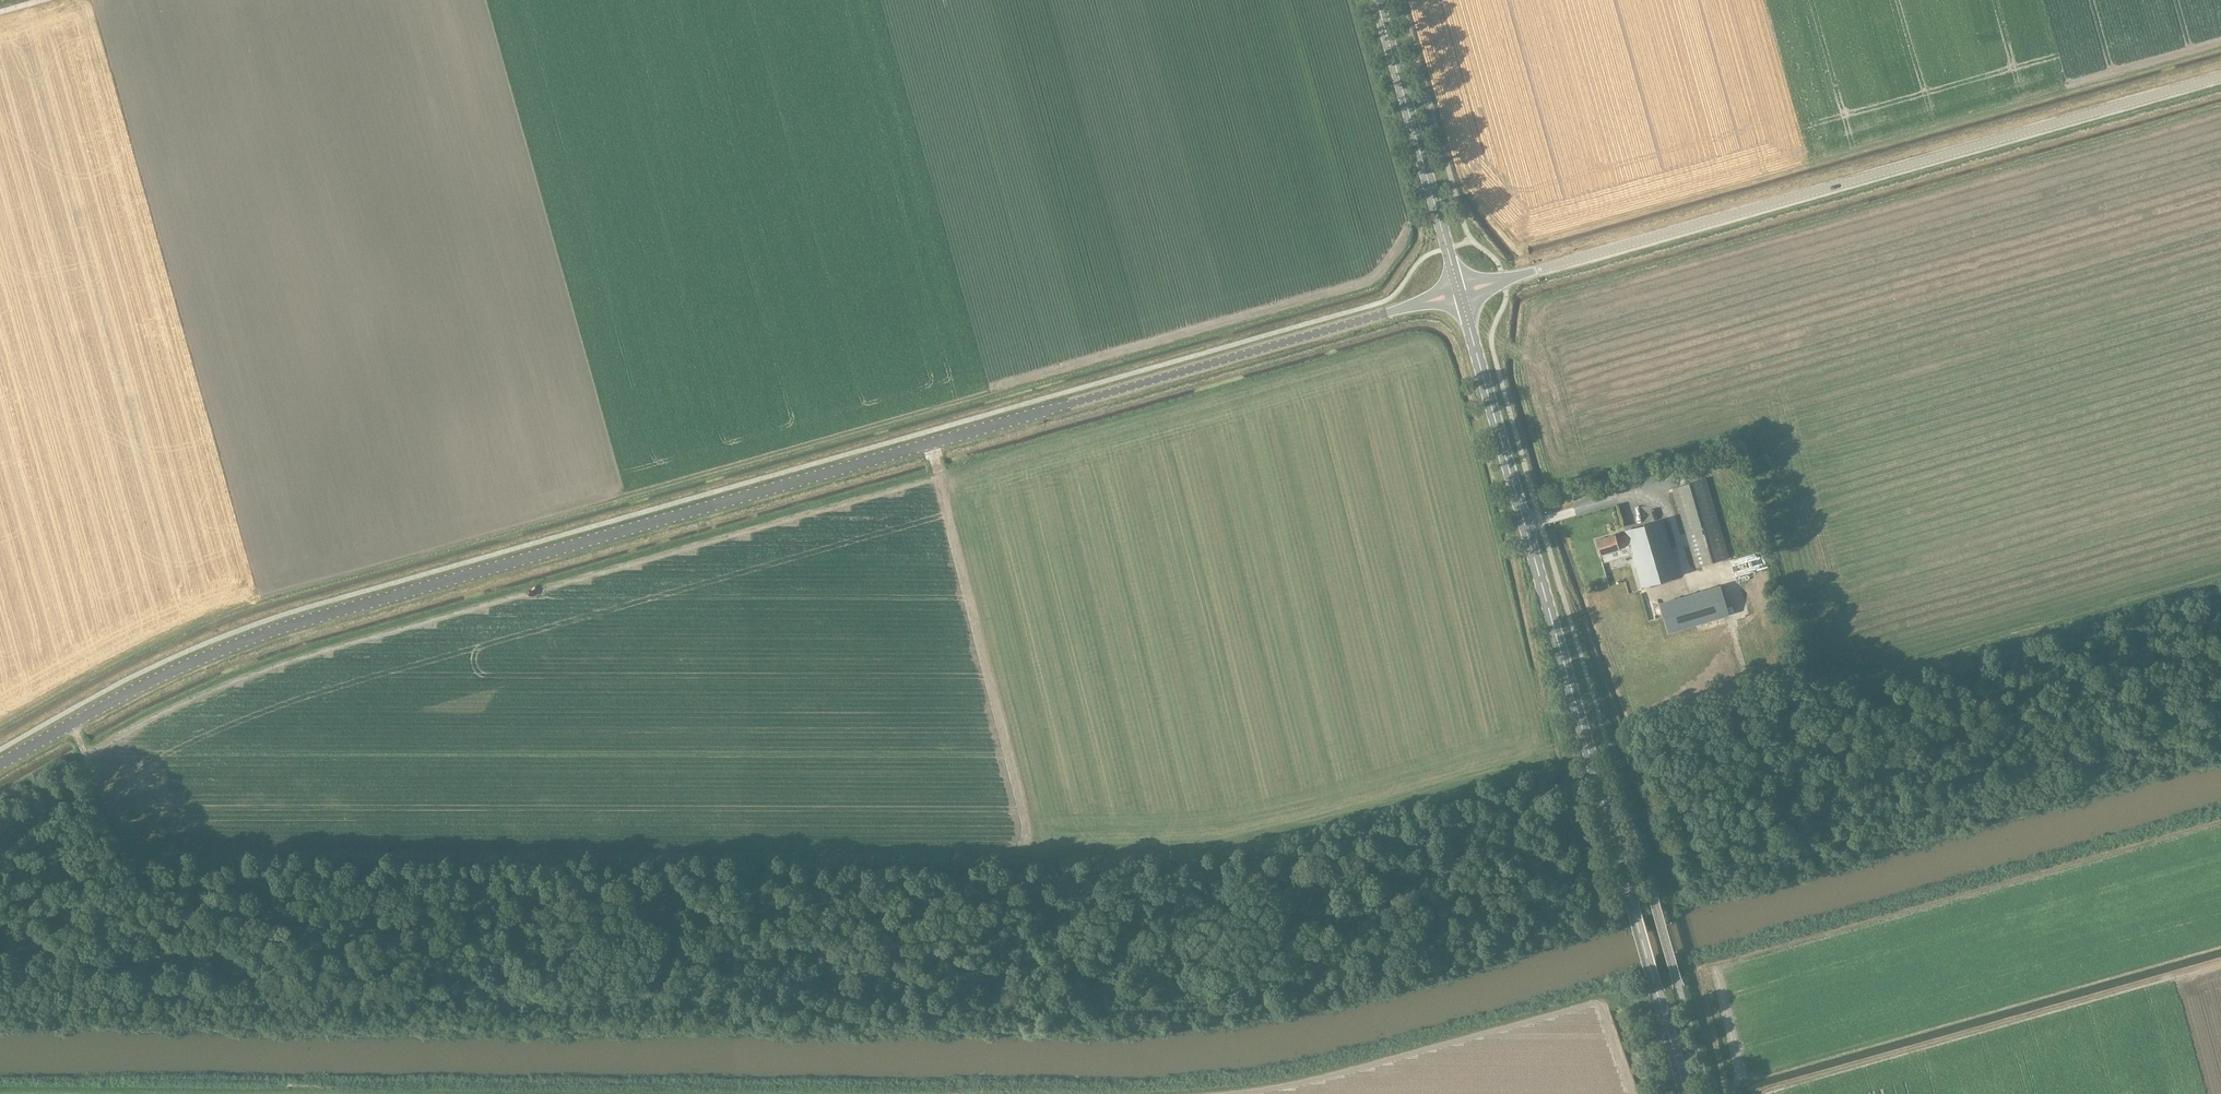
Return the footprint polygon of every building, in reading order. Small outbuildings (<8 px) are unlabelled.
[(1672,488),(1696,567),(1729,557),(1705,478),(1672,488)] [(1641,586),(1679,575),(1662,520),(1625,530),(1626,534),(1615,537),(1615,534),(1596,540),(1600,554),(1619,548),(1618,546),(1629,543),(1641,586)] [(1717,587),(1659,604),(1668,633),(1725,617),(1717,587)]
